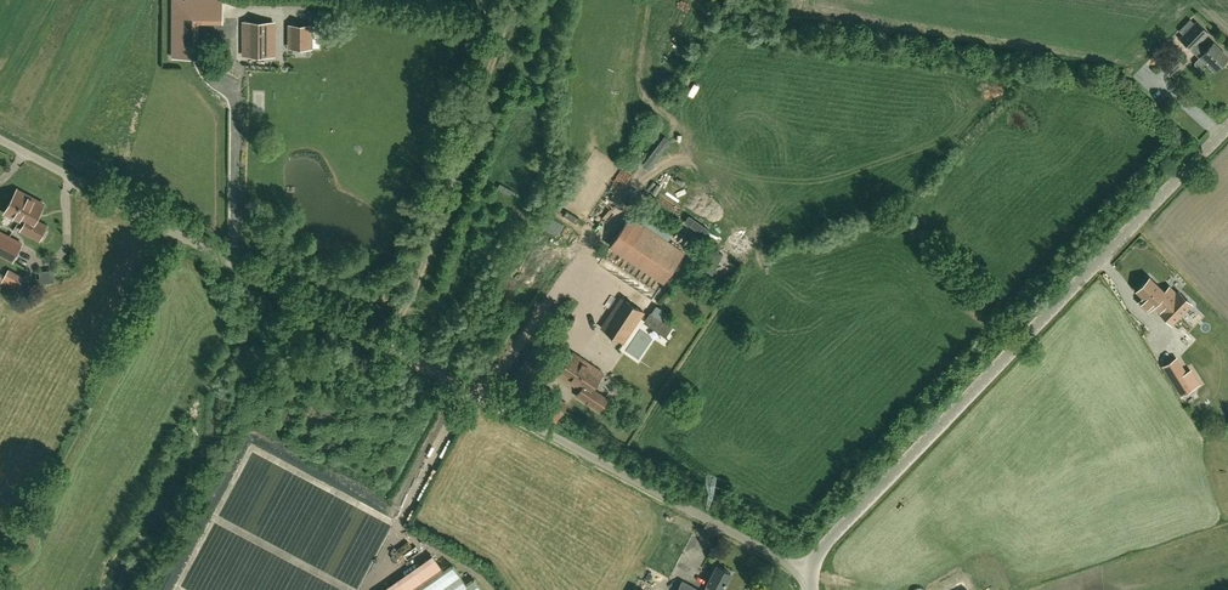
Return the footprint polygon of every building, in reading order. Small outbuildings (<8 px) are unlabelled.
[(193,58),(193,18),(222,18),(222,0),(172,0),(172,58),(193,58)] [(273,54),(274,23),(245,22),(245,53),(273,54)] [(1197,22),(1181,37),(1193,49),(1200,56),(1195,61),(1195,64),(1199,68),(1202,68),(1207,62),(1215,71),(1221,65),(1222,66),(1224,66),(1227,62),(1227,60),(1227,59),(1227,58),(1227,57),(1214,42),(1206,50),(1199,43),(1209,33),(1197,22)] [(312,25),(291,25),(290,47),(311,47),(312,25)] [(1160,67),(1170,77),(1181,65),(1171,55),(1160,67)] [(38,210),(41,212),(45,204),(18,190),(6,212),(20,220),(26,209),(29,211),(30,209),(37,213),(38,210)] [(20,220),(24,222),(21,229),(40,239),(42,236),(44,238),(48,230),(46,229),(47,226),(37,220),(41,212),(38,210),(37,213),(30,209),(29,211),(26,209),(20,220)] [(1,253),(10,236),(0,231),(0,253),(1,253)] [(23,243),(10,236),(1,253),(13,260),(23,243)] [(1,283),(0,284),(16,292),(24,277),(8,269),(4,277),(0,275),(0,283),(1,283)] [(1138,290),(1145,296),(1138,302),(1149,312),(1156,304),(1162,310),(1161,311),(1172,322),(1190,303),(1179,292),(1178,293),(1170,286),(1165,292),(1150,278),(1138,290)] [(624,298),(603,327),(625,342),(646,313),(624,298)] [(648,324),(665,335),(671,327),(654,316),(648,324)] [(558,373),(580,388),(575,396),(600,412),(609,399),(593,388),(604,373),(574,351),(558,373)] [(1164,366),(1181,394),(1182,393),(1192,387),(1198,384),(1190,371),(1185,373),(1176,358),(1164,366)] [(475,579),(466,585),(453,565),(417,589),(483,589),(475,579)] [(731,572),(717,565),(708,583),(704,589),(713,589),(715,586),(722,589),(731,572)] [(683,580),(677,589),(701,589),(683,580)]
